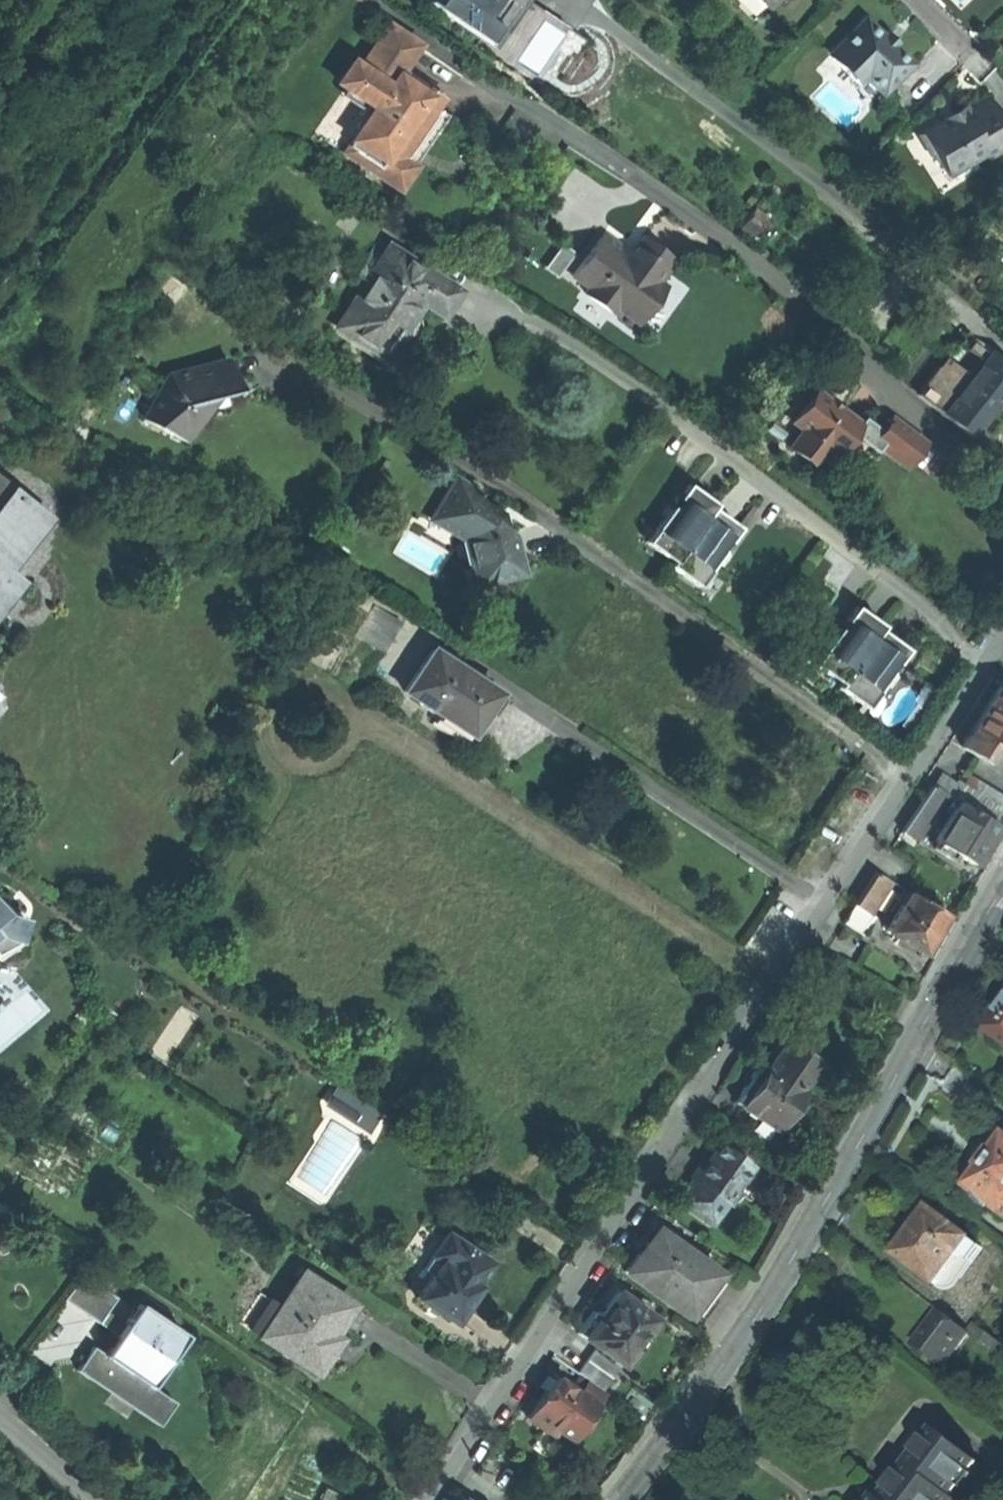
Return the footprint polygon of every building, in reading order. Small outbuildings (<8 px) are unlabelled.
[(528,2),(525,0),(430,0),(428,3),(494,48),(506,32),(528,2)] [(767,10),(777,0),(757,0),(767,10)] [(862,74),(881,93),(909,64),(898,54),(897,50),(893,45),(890,46),(886,42),(884,40),(884,37),(880,32),(876,32),(864,21),(833,53),(833,59),(856,80),(862,74)] [(417,45),(387,25),(364,58),(344,88),(366,103),(368,101),(373,104),(346,145),(384,171),(395,154),(406,160),(435,117),(429,113),(433,106),(440,97),(396,67),(412,43),(416,46),(417,45)] [(403,64),(416,46),(412,43),(396,67),(440,97),(443,91),(403,64)] [(336,82),(344,88),(364,58),(356,53),(336,82)] [(998,116),(992,119),(983,104),(976,108),(969,112),(966,107),(953,115),(955,118),(947,122),(945,120),(918,136),(931,158),(935,156),(948,176),(949,176),(948,173),(971,160),(972,162),(984,155),(986,159),(1002,149),(1002,123),(998,116)] [(447,115),(433,106),(429,113),(435,117),(406,160),(395,154),(384,171),(346,145),(341,152),(396,190),(447,115)] [(765,218),(753,209),(739,229),(751,238),(765,218)] [(622,248),(603,234),(573,276),(590,288),(586,294),(611,312),(616,307),(625,314),(638,323),(654,301),(647,296),(665,271),(662,268),(670,258),(655,247),(644,238),(632,254),(623,255),(620,252),(622,248)] [(575,254),(562,245),(545,269),(557,278),(575,254)] [(456,290),(388,246),(336,327),(380,356),(402,322),(417,299),(441,315),(456,290)] [(616,307),(611,312),(621,320),(625,314),(616,307)] [(982,363),(988,355),(972,343),(966,350),(982,363)] [(1002,395),(1002,361),(991,351),(988,355),(982,363),(971,377),(962,388),(991,411),(1002,397),(1002,395)] [(962,388),(971,377),(946,357),(937,368),(962,388)] [(167,376),(144,419),(186,442),(201,415),(198,413),(201,409),(204,410),(205,409),(202,407),(211,390),(221,387),(222,390),(226,393),(237,390),(236,388),(235,389),(231,373),(227,360),(167,376)] [(971,436),(991,411),(962,388),(937,368),(917,394),(971,436)] [(852,434),(859,424),(842,411),(817,392),(794,423),(804,430),(790,448),(813,465),(826,447),(836,455),(852,434)] [(925,443),(892,418),(881,432),(864,418),(859,424),(852,434),(876,453),(880,448),(906,467),(925,443)] [(6,600),(6,601),(23,580),(8,568),(49,515),(0,477),(0,608),(6,600)] [(456,479),(436,512),(461,528),(476,586),(522,574),(512,532),(505,529),(501,512),(489,502),(480,493),(456,479)] [(715,504),(687,485),(677,499),(679,500),(673,508),(671,507),(645,542),(672,562),(669,566),(697,586),(722,551),(721,550),(727,541),(729,542),(739,528),(712,509),(715,504)] [(27,583),(23,580),(6,601),(6,600),(0,608),(0,617),(27,583)] [(400,623),(373,606),(353,638),(380,655),(400,623)] [(882,627),(855,607),(845,621),(846,622),(840,630),(839,629),(813,664),(840,684),(837,688),(864,708),(877,690),(890,673),(888,671),(894,663),(896,664),(906,650),(879,631),(882,627)] [(496,693),(433,650),(405,692),(439,715),(441,713),(470,732),(483,713),(496,693)] [(998,687),(997,687),(971,730),(990,741),(1002,749),(1002,690),(998,687)] [(990,741),(971,730),(961,748),(979,759),(990,741)] [(940,774),(932,785),(944,793),(954,799),(962,788),(940,774)] [(969,777),(962,788),(954,799),(959,803),(993,824),(1002,808),(1002,798),(969,777)] [(944,793),(932,785),(902,833),(914,840),(944,793)] [(993,824),(959,803),(936,841),(948,848),(944,854),(958,862),(962,857),(973,864),(985,847),(997,826),(993,824)] [(888,881),(874,872),(853,905),(867,914),(888,881)] [(945,914),(908,893),(886,932),(922,953),(934,933),(945,914)] [(25,919),(7,914),(0,905),(0,938),(18,943),(25,919)] [(874,919),(867,914),(853,905),(842,922),(864,935),(874,919)] [(986,1029),(1002,1041),(1002,1006),(986,1029)] [(818,1061),(786,1039),(767,1068),(760,1064),(735,1102),(755,1116),(776,1130),(803,1090),(800,1088),(818,1061)] [(811,1096),(803,1090),(776,1130),(755,1116),(744,1133),(773,1153),(798,1115),(811,1096)] [(345,1091),(335,1107),(356,1121),(366,1104),(345,1091)] [(388,1118),(366,1104),(356,1121),(377,1134),(388,1118)] [(995,1150),(993,1149),(985,1160),(978,1170),(980,1172),(967,1188),(1002,1215),(1002,1140),(995,1150)] [(751,1167),(718,1143),(698,1172),(693,1179),(692,1178),(675,1202),(709,1226),(725,1203),(728,1205),(737,1193),(736,1188),(751,1167)] [(765,1177),(751,1167),(736,1188),(737,1193),(748,1201),(765,1177)] [(982,1248),(930,1209),(918,1225),(904,1244),(901,1244),(898,1246),(896,1248),(895,1251),(895,1255),(896,1258),(898,1260),(900,1262),(902,1263),(905,1264),(907,1264),(938,1286),(961,1255),(971,1263),(982,1248)] [(716,1273),(656,1229),(625,1271),(685,1316),(704,1290),(716,1273)] [(432,1253),(477,1283),(491,1262),(446,1233),(432,1253)] [(477,1283),(432,1253),(422,1269),(432,1275),(417,1298),(454,1323),(456,1320),(460,1322),(468,1309),(465,1307),(472,1296),(478,1287),(476,1285),(478,1283),(477,1283)] [(353,1305),(303,1273),(261,1336),(317,1373),(328,1357),(339,1339),(333,1335),(353,1305)] [(704,1290),(711,1295),(723,1279),(716,1273),(704,1290)] [(157,1420),(171,1401),(150,1386),(185,1336),(138,1303),(124,1324),(106,1312),(116,1297),(83,1274),(65,1300),(116,1335),(103,1354),(93,1347),(77,1370),(88,1378),(91,1374),(103,1383),(112,1389),(118,1381),(141,1397),(135,1405),(157,1420)] [(711,1295),(704,1290),(685,1316),(699,1326),(709,1313),(718,1300),(711,1295)] [(652,1320),(615,1293),(595,1321),(589,1316),(577,1333),(620,1364),(637,1340),(652,1320)] [(968,1334),(938,1311),(927,1325),(912,1345),(942,1367),(968,1334)] [(975,1324),(968,1334),(994,1353),(1001,1344),(975,1324)] [(617,1365),(593,1348),(576,1373),(586,1380),(600,1390),(617,1365)] [(600,1390),(586,1380),(586,1381),(578,1375),(569,1387),(595,1405),(604,1392),(600,1390)] [(585,1419),(595,1405),(569,1387),(556,1377),(553,1381),(546,1391),(527,1418),(553,1437),(557,1430),(570,1440),(585,1419)] [(539,1387),(546,1391),(553,1381),(547,1377),(539,1387)] [(645,1422),(656,1406),(631,1388),(619,1404),(645,1422)] [(952,1498),(961,1487),(971,1473),(979,1463),(936,1430),(928,1440),(917,1454),(890,1490),(884,1486),(873,1499),(955,1499),(952,1498)] [(912,1450),(917,1454),(928,1440),(923,1436),(912,1450)] [(976,1477),(971,1473),(961,1487),(966,1491),(976,1477)]
